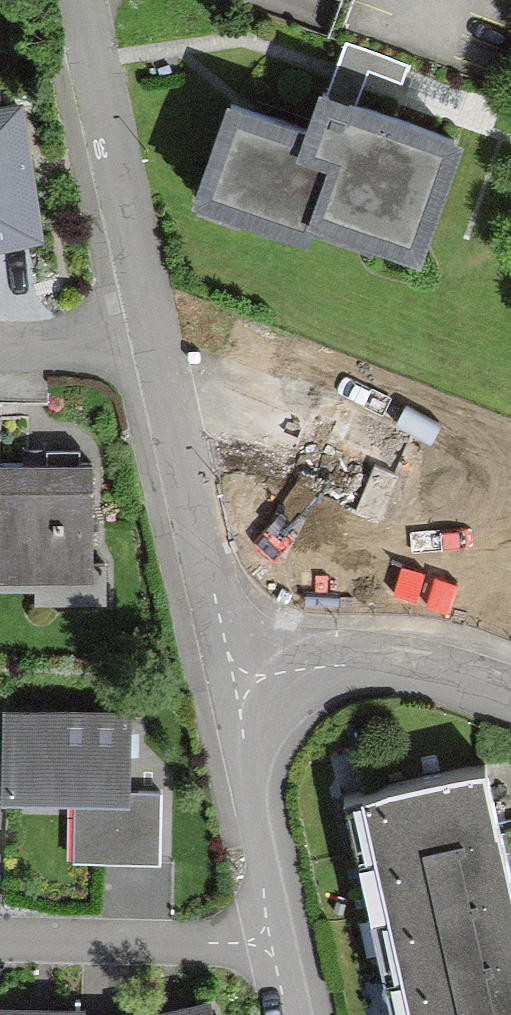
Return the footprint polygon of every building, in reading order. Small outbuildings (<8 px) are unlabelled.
[(321,208),(422,241),(457,134),(320,89),(305,134),(235,111),(205,199),(313,234),(321,208)] [(49,224),(29,91),(0,95),(0,232),(49,224)] [(288,463),(376,501),(390,463),(410,469),(427,417),(325,382),(312,412),(231,378),(246,424),(297,438),(288,463)] [(46,585),(115,585),(114,552),(104,552),(103,451),(5,451),(6,540),(6,576),(46,575),(46,585)] [(79,778),(141,779),(142,698),(18,697),(17,778),(79,778)] [(347,796),(396,1014),(510,1014),(510,865),(489,765),(347,796)] [(78,851),(167,852),(168,779),(141,779),(79,778),(78,851)] [(223,985),(143,1003),(145,1014),(229,1014),(223,985)] [(91,1005),(92,992),(10,990),(10,1014),(91,1014),(91,1005)]
